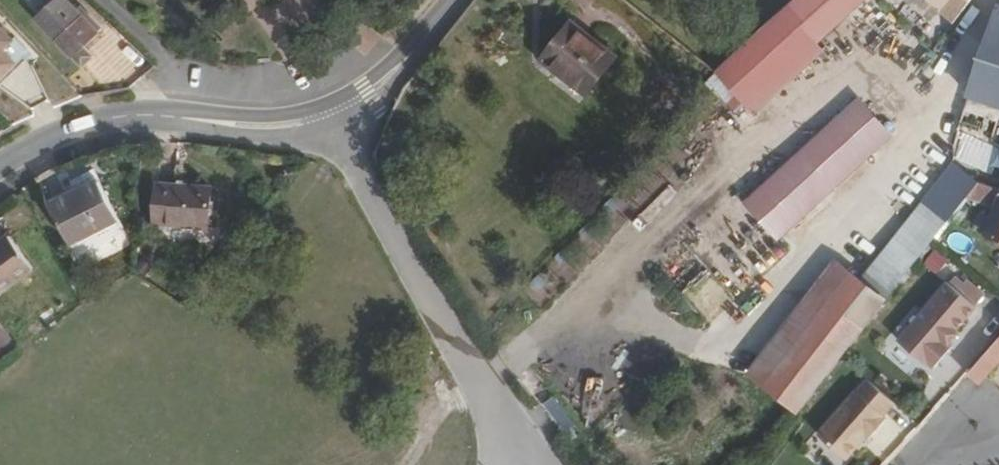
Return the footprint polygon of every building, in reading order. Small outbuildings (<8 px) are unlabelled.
[(88,8),(83,12),(77,7),(70,0),(56,0),(38,18),(73,53),(104,23),(88,8)] [(809,47),(818,39),(861,0),(792,0),(714,69),(745,104),(809,47)] [(939,7),(937,10),(952,23),(970,0),(931,0),(939,7)] [(88,8),(82,3),(77,7),(83,12),(88,8)] [(969,94),(970,97),(998,106),(998,6),(969,94)] [(616,55),(604,45),(573,20),(543,59),(561,74),(564,70),(589,90),(616,55)] [(0,22),(0,74),(16,59),(2,45),(13,35),(0,22)] [(815,54),(824,45),(818,39),(809,47),(815,54)] [(970,97),(956,137),(988,147),(990,141),(998,144),(998,106),(970,97)] [(776,237),(889,135),(858,101),(746,202),(776,237)] [(905,282),(968,197),(978,183),(954,164),(861,281),(884,299),(899,282),(903,285),(905,282)] [(119,220),(100,182),(51,209),(71,246),(119,220)] [(978,183),(968,197),(995,207),(986,232),(998,237),(998,190),(978,183)] [(209,231),(210,192),(155,188),(153,227),(209,231)] [(23,262),(1,233),(0,234),(0,282),(23,262)] [(778,360),(849,272),(834,260),(746,369),(760,381),(778,360)] [(795,410),(884,299),(861,281),(849,272),(778,360),(760,381),(795,410)] [(941,279),(893,342),(934,372),(982,309),(941,279)] [(967,373),(979,383),(998,360),(998,335),(967,373)] [(886,416),(898,402),(871,379),(850,401),(821,435),(850,459),(866,441),(863,438),(867,433),(872,439),(889,419),(886,416)] [(555,396),(543,405),(566,434),(577,425),(555,396)]
